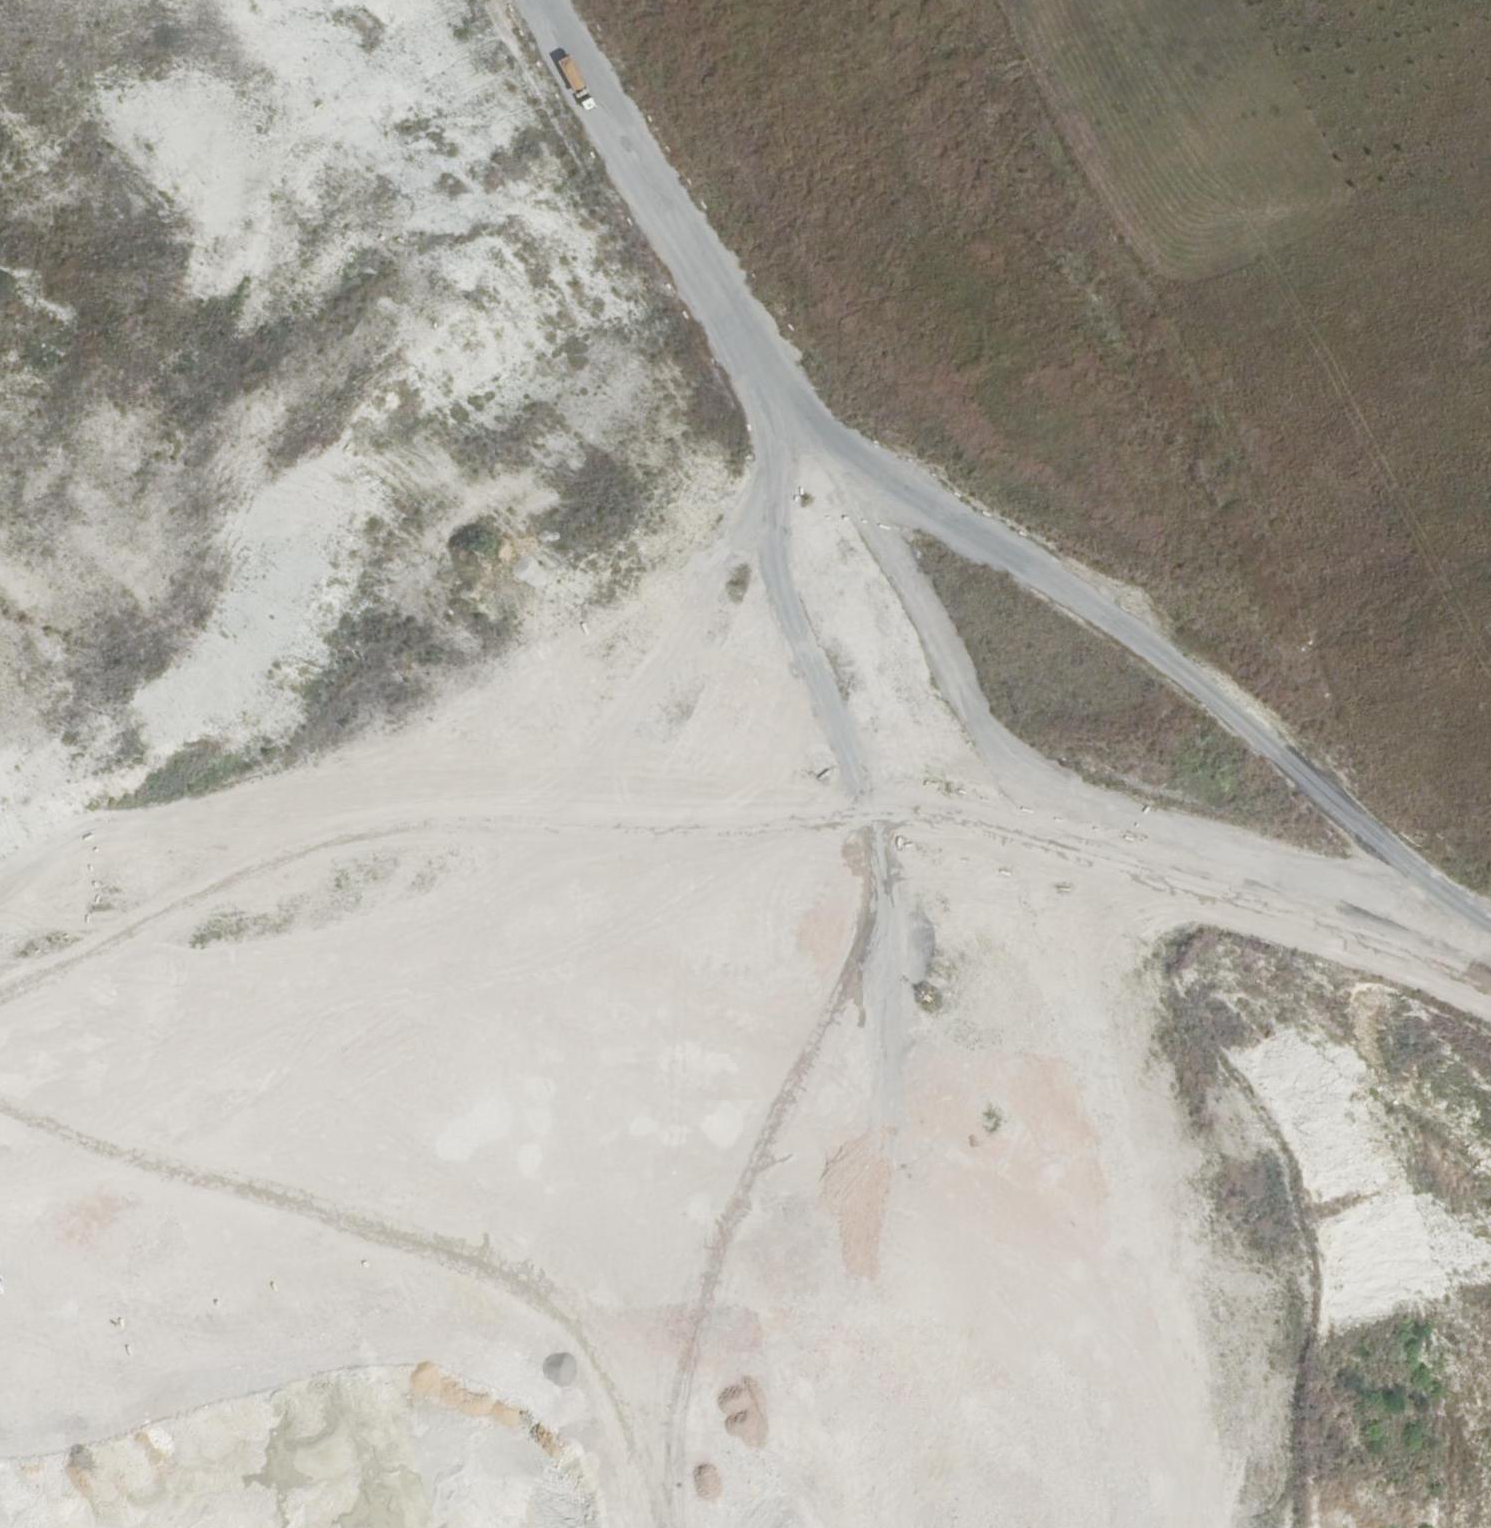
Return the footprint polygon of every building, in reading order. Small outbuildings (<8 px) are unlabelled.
[(763,1055),(776,1055),(775,1014),(761,1015),(763,1055)] [(29,1129),(58,1123),(56,1114),(27,1119),(29,1129)]
